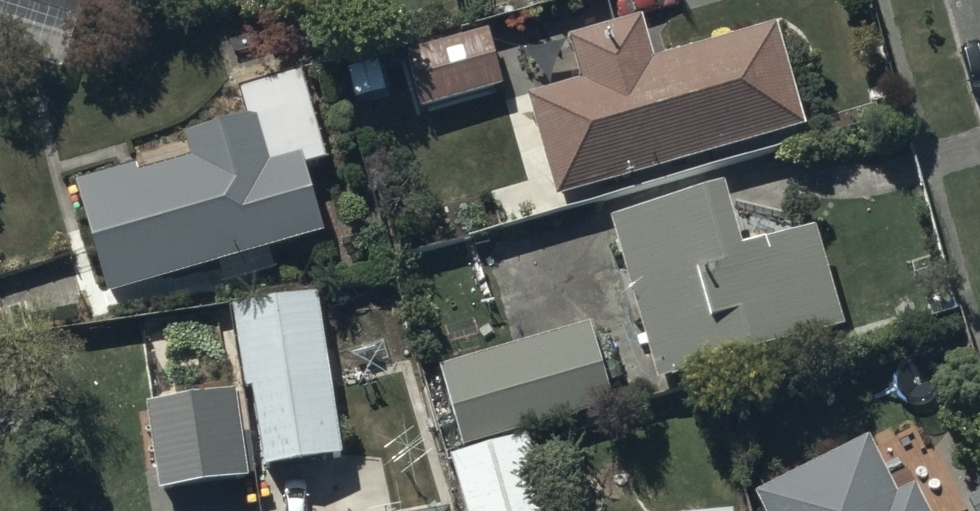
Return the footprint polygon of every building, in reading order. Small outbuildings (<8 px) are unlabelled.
[(86,35),(97,0),(0,0),(0,7),(86,35)] [(567,51),(578,93),(527,108),(554,213),(801,144),(775,42),(649,74),(639,33),(567,51)] [(486,42),(404,65),(419,121),(502,98),(498,84),(508,81),(499,49),(489,52),(486,42)] [(186,166),(72,196),(102,312),(325,251),(304,180),(323,175),(300,92),(237,109),(243,134),(182,151),(186,166)] [(720,206),(608,237),(655,398),(838,342),(812,245),(737,267),(720,206)] [(315,304),(228,316),(241,405),(247,404),(258,482),(338,471),(315,304)] [(582,336),(434,382),(459,463),(607,417),(582,336)] [(235,403),(146,415),(158,503),(248,491),(235,403)] [(449,473),(459,510),(542,510),(526,451),(449,473)] [(750,508),(752,510),(918,510),(912,500),(895,508),(868,452),(750,508)]
